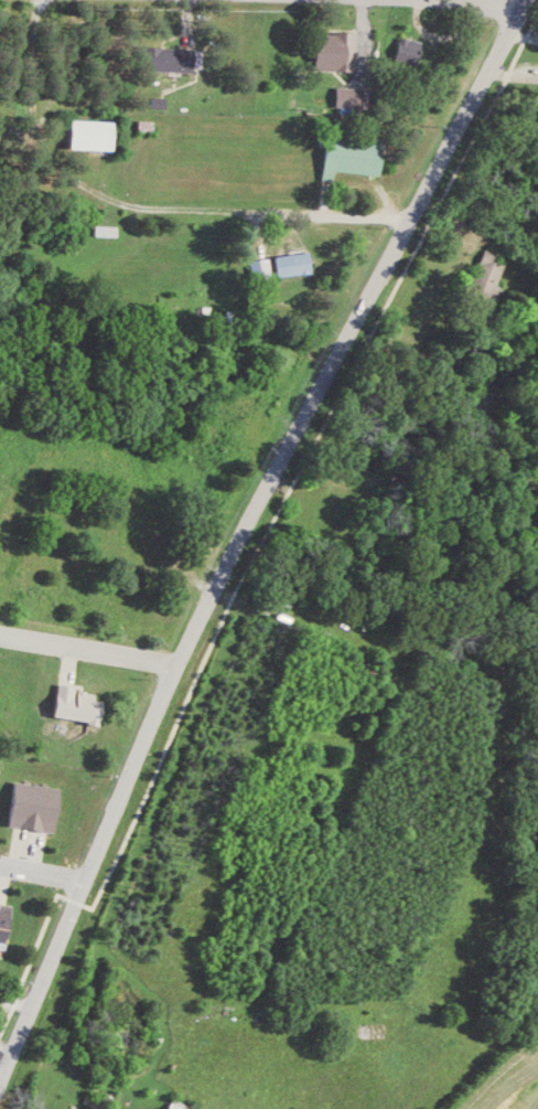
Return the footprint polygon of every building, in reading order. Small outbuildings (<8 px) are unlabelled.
[(361,34),(319,33),(318,70),(360,71),(361,34)] [(426,41),(405,36),(400,57),(422,61),(426,41)] [(197,71),(198,48),(148,47),(148,70),(197,71)] [(340,108),(364,108),(364,87),(341,87),(340,108)] [(172,107),(172,98),(156,97),(156,107),(172,107)] [(74,149),(118,150),(119,120),(75,119),(74,149)] [(341,171),(386,174),(389,139),(331,134),(328,179),(340,180),(341,171)] [(126,236),(126,226),(102,226),(102,236),(126,236)] [(505,262),(508,256),(491,249),(476,286),(498,295),(511,264),(505,262)] [(280,257),(283,277),(317,271),(314,252),(280,257)] [(81,686),(61,684),(57,719),(104,723),(106,701),(98,700),(99,693),(80,691),(81,686)] [(12,827),(60,832),(64,787),(17,783),(12,827)] [(10,948),(14,903),(0,902),(0,947),(10,948)] [(199,1106),(175,1097),(171,1108),(198,1108),(199,1106)]
